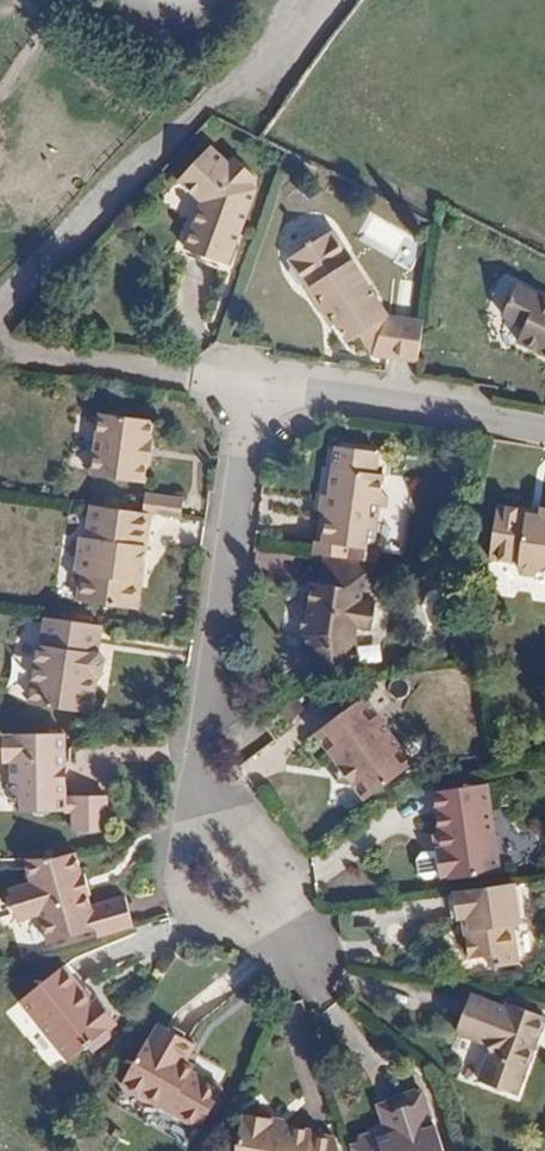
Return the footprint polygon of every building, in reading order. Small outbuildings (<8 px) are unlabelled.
[(227,264),(255,189),(250,184),(256,177),(236,158),(229,165),(209,147),(180,179),(204,202),(186,249),(227,264)] [(352,342),(374,294),(332,233),(287,263),(290,267),(288,275),(296,288),(304,288),(324,318),(329,313),(337,325),(350,344),(352,342)] [(518,287),(504,317),(526,328),(520,343),(544,355),(544,299),(518,287)] [(419,361),(425,323),(391,318),(374,294),(352,342),(361,335),(376,355),(419,361)] [(331,329),(337,325),(329,313),(324,318),(331,329)] [(150,437),(152,418),(95,409),(86,471),(143,480),(146,460),(149,460),(153,437),(150,437)] [(343,468),(346,447),(336,446),(333,467),(343,468)] [(372,546),(378,507),(379,494),(382,475),(375,474),(377,452),(346,447),(343,468),(333,467),(329,493),(326,512),(321,542),(315,541),(313,554),(323,555),(377,564),(379,547),(372,546)] [(180,516),(182,497),(144,491),(142,510),(151,511),(180,516)] [(326,512),(329,493),(321,493),(319,511),(326,512)] [(386,508),(388,495),(379,494),(378,507),(386,508)] [(138,600),(151,511),(142,510),(91,503),(86,534),(81,534),(74,570),(80,571),(77,598),(130,605),(138,600)] [(544,516),(528,514),(525,508),(505,505),(499,510),(492,558),(522,562),(521,567),(523,574),(533,575),(538,569),(544,570),(544,512),(544,516)] [(544,512),(544,511),(525,508),(528,514),(544,516),(544,512)] [(363,601),(364,593),(373,594),(377,564),(323,555),(319,582),(311,581),(306,613),(304,631),(310,675),(361,667),(357,629),(371,631),(377,603),(363,601)] [(105,656),(98,649),(101,622),(47,614),(43,643),(39,642),(31,701),(92,710),(95,688),(89,687),(91,674),(97,675),(103,670),(105,656)] [(95,688),(97,675),(91,674),(89,687),(95,688)] [(413,764),(364,696),(314,732),(339,766),(337,781),(352,784),(362,799),(413,764)] [(64,794),(64,732),(3,732),(3,757),(13,757),(13,786),(19,792),(35,807),(39,810),(48,809),(51,806),(72,805),(72,827),(105,827),(105,791),(73,791),(73,794),(64,794)] [(499,869),(488,782),(435,789),(442,846),(419,850),(415,857),(417,872),(424,876),(445,873),(446,877),(499,869)] [(35,807),(19,792),(19,807),(35,807)] [(81,872),(75,850),(58,855),(23,856),(30,881),(16,885),(10,895),(15,911),(24,916),(39,911),(48,941),(95,926),(98,936),(133,925),(124,894),(90,904),(87,892),(91,891),(85,871),(81,872)] [(520,924),(513,882),(452,890),(457,918),(463,917),(469,916),(471,930),(466,934),(469,957),(488,955),(490,967),(517,963),(512,925),(520,924)] [(116,1020),(97,996),(92,1001),(61,965),(20,999),(69,1059),(116,1020)] [(514,1093),(543,1015),(506,1002),(504,1007),(470,995),(457,1031),(484,1041),(489,1052),(478,1080),(514,1093)] [(222,1087),(192,1070),(182,1064),(185,1059),(195,1042),(159,1021),(149,1038),(148,1037),(121,1082),(199,1126),(222,1087)] [(192,1070),(195,1064),(185,1059),(182,1064),(192,1070)] [(439,1138),(431,1141),(426,1127),(432,1125),(421,1089),(386,1101),(392,1122),(386,1124),(357,1133),(357,1141),(349,1144),(352,1150),(444,1150),(439,1138)] [(392,1122),(386,1101),(379,1103),(386,1124),(392,1122)] [(334,1134),(310,1130),(310,1126),(284,1123),(269,1121),(269,1115),(242,1111),(242,1117),(239,1117),(234,1150),(340,1150),(334,1134)] [(439,1138),(435,1124),(432,1125),(426,1127),(431,1141),(439,1138)]
